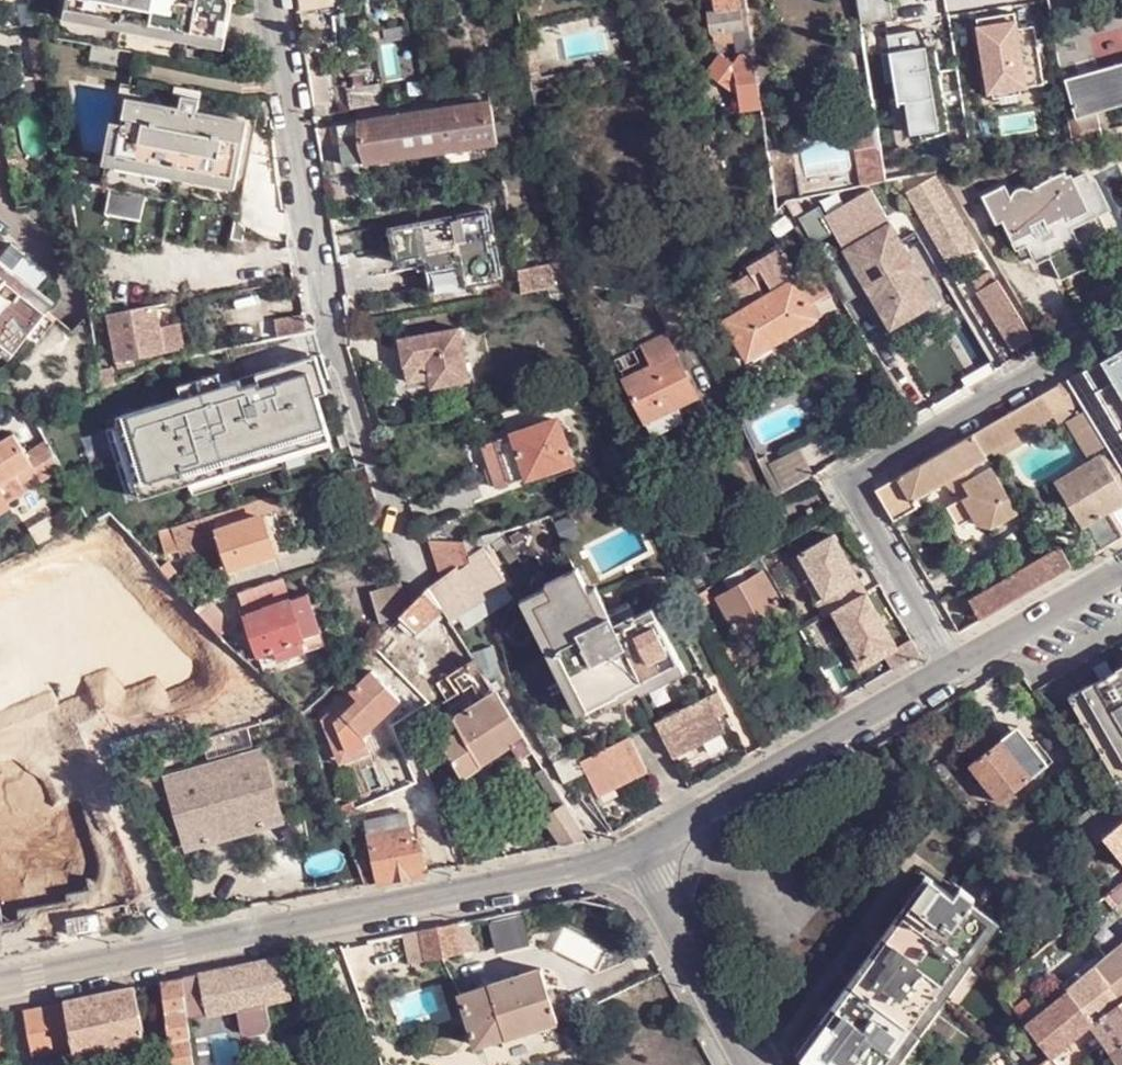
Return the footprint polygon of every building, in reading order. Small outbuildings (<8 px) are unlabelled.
[(63,18),(223,47),(232,2),(231,0),(67,0),(63,18)] [(739,0),(715,0),(717,11),(709,12),(712,32),(714,32),(744,27),(739,0)] [(872,20),(894,17),(891,0),(857,0),(860,22),(872,20)] [(977,20),(989,94),(1045,85),(1036,27),(1018,30),(1016,14),(977,20)] [(860,22),(866,51),(877,48),(872,20),(860,22)] [(38,23),(28,26),(32,47),(42,44),(38,23)] [(749,37),(748,26),(744,27),(714,32),(716,42),(736,39),(749,37)] [(752,52),(749,37),(736,39),(739,54),(752,52)] [(37,80),(49,77),(42,44),(32,47),(30,47),(37,80)] [(760,101),(752,52),(739,54),(737,62),(724,50),(709,68),(731,86),(738,77),(742,77),(743,87),(748,86),(751,102),(760,101)] [(310,78),(325,75),(322,58),(307,61),(310,78)] [(1077,120),(1097,114),(1121,107),(1121,65),(1067,82),(1077,120)] [(314,105),(330,103),(325,75),(310,78),(314,105)] [(109,187),(128,87),(122,86),(102,186),(109,187)] [(172,94),(128,87),(109,187),(105,214),(139,221),(145,195),(229,210),(250,109),(199,99),(200,93),(174,88),(172,94)] [(477,105),(491,103),(488,89),(474,91),(475,96),(477,105)] [(316,116),(332,113),(330,103),(314,105),(316,116)] [(366,161),(497,141),(491,103),(477,105),(361,122),(366,161)] [(250,109),(229,210),(238,211),(257,110),(250,109)] [(1077,120),(1071,122),(1075,145),(1101,140),(1097,114),(1077,120)] [(345,163),(366,161),(361,122),(332,126),(334,137),(341,137),(345,163)] [(882,154),(885,171),(895,168),(893,151),(882,154)] [(931,172),(936,171),(937,171),(935,161),(895,168),(885,171),(887,181),(897,179),(931,172)] [(1112,209),(1098,178),(1094,170),(1070,180),(1065,171),(1040,181),(1039,181),(1028,185),(1023,186),(1016,189),(1012,196),(1006,183),(983,194),(997,222),(1004,219),(1016,248),(1027,244),(1036,262),(1051,256),(1061,279),(1091,264),(1087,255),(1073,229),(1112,209)] [(913,199),(937,185),(932,174),(906,182),(913,199)] [(935,235),(959,221),(937,185),(913,199),(923,216),(935,235)] [(823,219),(830,233),(834,231),(845,250),(890,223),(871,190),(823,219)] [(424,259),(478,249),(476,232),(492,229),(488,209),(390,228),(396,260),(423,256),(424,259)] [(796,220),(810,245),(830,233),(823,219),(816,209),(805,214),(800,218),(796,220)] [(972,242),(959,221),(935,235),(947,256),(972,242)] [(890,223),(845,250),(855,268),(901,241),(899,238),(890,223)] [(901,241),(913,262),(920,258),(906,234),(899,238),(901,241)] [(855,268),(880,310),(926,283),(925,281),(913,262),(901,241),(855,268)] [(1,258),(0,259),(0,337),(19,352),(52,310),(9,277),(16,269),(26,255),(12,244),(1,258)] [(495,247),(478,249),(424,259),(429,281),(463,275),(464,283),(501,276),(495,247)] [(724,320),(748,360),(819,319),(795,278),(778,249),(748,267),(752,274),(731,287),(743,308),(724,320)] [(971,264),(974,264),(969,256),(961,260),(970,275),(976,272),(971,264)] [(1029,351),(1035,347),(981,258),(974,264),(971,264),(976,272),(970,275),(1012,347),(1022,340),(1029,351)] [(555,285),(569,283),(565,261),(552,264),(555,285)] [(520,271),(523,292),(550,286),(555,285),(552,264),(520,271)] [(816,268),(796,279),(819,319),(839,307),(816,268)] [(58,303),(16,269),(9,277),(52,310),(58,303)] [(553,300),(575,296),(572,282),(569,283),(555,285),(550,286),(553,300)] [(926,283),(880,310),(891,329),(937,302),(926,283)] [(644,305),(645,293),(624,289),(623,302),(644,305)] [(157,306),(109,315),(117,362),(133,359),(165,353),(157,306)] [(306,330),(303,313),(274,318),(277,336),(306,330)] [(970,367),(996,354),(980,321),(954,334),(970,367)] [(472,380),(468,362),(465,347),(461,328),(401,339),(406,366),(429,361),(432,378),(434,385),(434,388),(472,380)] [(642,346),(651,365),(676,353),(667,334),(642,346)] [(465,347),(468,362),(475,360),(472,345),(465,347)] [(1066,380),(1121,473),(1121,347),(1066,380)] [(327,352),(315,356),(327,393),(338,389),(327,352)] [(646,421),(677,405),(697,395),(676,353),(651,365),(625,377),(646,421)] [(200,480),(340,436),(327,393),(315,356),(232,382),(192,394),(126,415),(129,423),(149,487),(152,495),(200,480)] [(118,368),(134,365),(133,359),(117,362),(118,368)] [(409,381),(432,378),(429,361),(406,366),(409,381)] [(111,368),(99,370),(102,391),(113,385),(111,368)] [(188,383),(192,394),(232,382),(229,370),(188,383)] [(893,389),(907,413),(922,404),(908,380),(893,389)] [(1082,413),(1062,382),(1058,384),(973,434),(982,450),(1023,426),(1027,434),(1055,417),(1060,426),(1067,421),(1082,413)] [(653,436),(685,421),(677,405),(646,421),(653,436)] [(1103,448),(1082,413),(1067,421),(1088,457),(1103,448)] [(549,470),(571,462),(557,418),(512,433),(486,444),(501,486),(522,479),(523,484),(549,475),(549,477),(551,476),(549,470)] [(138,491),(149,487),(129,423),(117,426),(138,491)] [(1023,426),(982,450),(989,460),(1029,437),(1027,434),(1023,426)] [(48,443),(30,453),(18,433),(7,439),(0,443),(0,494),(23,481),(40,471),(45,479),(62,468),(56,457),(48,443)] [(982,450),(973,434),(876,490),(894,522),(921,506),(917,497),(940,484),(957,473),(966,490),(956,496),(944,504),(955,522),(971,514),(976,521),(990,525),(1018,509),(989,460),(982,450)] [(344,448),(340,436),(200,480),(204,491),(344,448)] [(767,459),(759,464),(775,499),(816,476),(801,449),(772,466),(767,459)] [(1121,538),(1121,536),(1108,512),(1121,504),(1121,491),(1101,455),(1056,481),(1084,527),(1087,525),(1102,549),(1121,538)] [(573,468),(571,462),(549,470),(551,476),(573,468)] [(940,484),(956,496),(966,490),(957,473),(940,484)] [(23,481),(0,494),(0,508),(29,491),(23,481)] [(645,496),(639,485),(626,488),(632,500),(645,496)] [(281,510),(276,496),(254,503),(258,518),(262,516),(281,510)] [(258,518),(254,503),(173,528),(183,556),(222,544),(231,570),(275,556),(262,516),(258,518)] [(1108,512),(1121,536),(1121,504),(1108,512)] [(864,659),(897,640),(867,588),(834,532),(793,555),(827,613),(834,608),(855,645),(864,659)] [(429,536),(444,577),(445,578),(474,558),(466,539),(456,540),(449,539),(448,539),(438,537),(429,534),(429,536)] [(448,618),(457,613),(509,577),(486,544),(477,551),(480,554),(474,558),(445,578),(444,577),(429,587),(432,592),(442,609),(448,618)] [(1058,576),(1072,567),(1061,548),(1047,557),(1058,576)] [(982,620),(1058,576),(1047,557),(971,600),(982,620)] [(173,563),(163,571),(176,586),(185,577),(173,563)] [(757,575),(750,564),(723,579),(730,591),(757,575)] [(603,616),(589,591),(576,567),(545,584),(550,597),(533,604),(556,648),(545,653),(548,658),(557,653),(587,708),(618,692),(636,682),(636,683),(680,660),(656,614),(640,623),(636,616),(628,603),(610,613),(603,616)] [(762,572),(757,575),(730,591),(719,596),(741,635),(784,610),(762,572)] [(292,604),(283,578),(239,593),(262,665),(307,651),(303,641),(322,634),(311,598),(292,604)] [(596,587),(589,591),(603,616),(610,613),(596,587)] [(432,592),(417,599),(409,607),(410,609),(401,618),(416,634),(419,632),(442,609),(432,592)] [(351,613),(368,638),(395,620),(378,595),(351,613)] [(233,624),(214,601),(202,605),(196,609),(199,611),(220,635),(233,624)] [(640,623),(656,614),(651,607),(636,616),(640,623)] [(448,618),(442,609),(419,632),(429,647),(446,637),(455,631),(449,622),(448,620),(448,618)] [(375,643),(376,645),(383,651),(400,633),(393,626),(375,643)] [(461,641),(455,631),(446,637),(452,647),(461,641)] [(326,644),(322,634),(303,641),(307,651),(326,644)] [(719,644),(731,666),(742,661),(730,638),(719,644)] [(901,647),(897,640),(864,659),(855,645),(849,650),(861,670),(885,656),(901,647)] [(901,647),(885,656),(893,670),(920,654),(912,641),(901,647)] [(111,878),(70,759),(61,762),(44,714),(56,709),(37,654),(0,666),(0,791),(18,842),(12,844),(21,872),(33,868),(44,901),(111,878)] [(485,679),(473,661),(447,678),(457,695),(458,696),(472,687),(480,702),(452,719),(459,731),(440,743),(460,778),(512,745),(519,759),(530,753),(485,679)] [(1119,781),(1121,779),(1121,668),(1120,677),(1115,678),(1106,683),(1104,687),(1103,686),(1096,683),(1089,685),(1069,696),(1119,781)] [(345,749),(364,735),(400,699),(373,671),(352,691),(359,698),(345,713),(338,705),(323,721),(337,752),(345,749)] [(457,695),(447,678),(445,678),(434,685),(445,703),(457,695)] [(352,691),(338,705),(345,713),(359,698),(352,691)] [(706,696),(654,721),(672,758),(724,732),(706,696)] [(251,698),(212,712),(219,736),(261,723),(251,698)] [(370,731),(375,731),(403,702),(400,699),(364,735),(370,731)] [(1015,726),(1007,734),(1038,772),(1046,765),(1015,726)] [(366,739),(375,731),(370,731),(364,735),(366,739)] [(1038,772),(1007,734),(970,763),(1000,801),(1038,772)] [(366,739),(364,735),(345,749),(366,739)] [(579,759),(585,771),(597,793),(645,770),(628,735),(579,759)] [(371,751),(366,739),(345,749),(338,754),(342,764),(371,751)] [(171,777),(191,846),(279,820),(259,751),(171,777)] [(566,781),(585,771),(579,759),(576,751),(554,762),(566,781)] [(550,783),(542,771),(534,775),(542,788),(550,783)] [(1104,798),(1077,820),(1096,842),(1106,835),(1121,822),(1121,819),(1104,798)] [(577,826),(563,805),(544,819),(561,846),(586,840),(577,826)] [(368,837),(407,827),(404,813),(365,822),(368,837)] [(1106,835),(1121,856),(1121,822),(1106,835)] [(393,879),(423,874),(417,842),(410,843),(407,827),(368,837),(372,855),(353,858),(362,885),(393,879)] [(939,888),(802,1060),(808,1064),(905,1064),(1004,940),(996,933),(976,917),(983,909),(969,898),(962,906),(939,888)] [(471,941),(466,920),(456,922),(461,943),(471,941)] [(422,929),(428,958),(428,959),(463,952),(461,943),(456,922),(422,929)] [(422,929),(407,933),(413,961),(428,958),(422,929)] [(1080,953),(1061,930),(1045,943),(996,983),(1013,1005),(1026,994),(1028,995),(1080,953)] [(1052,1052),(1090,1024),(1121,1063),(1121,941),(1056,995),(1039,1010),(1026,1020),(1052,1052)] [(283,958),(202,973),(210,1014),(239,1009),(244,1030),(253,1036),(268,1033),(273,1025),(268,1003),(292,998),(283,958)] [(461,995),(477,1045),(506,1036),(507,1037),(559,1020),(542,968),(461,995)] [(185,977),(185,978),(190,1019),(210,1014),(202,973),(185,977)] [(164,983),(174,1064),(197,1064),(196,1057),(190,1019),(185,978),(164,983)] [(65,1000),(66,1002),(67,1003),(74,1046),(75,1051),(146,1039),(137,987),(137,986),(101,993),(65,1000)] [(1014,1005),(1028,995),(1026,994),(1013,1005),(1014,1005)] [(1014,1005),(1026,1020),(1039,1010),(1034,1004),(1028,995),(1014,1005)] [(67,1003),(66,1002),(46,1006),(26,1010),(33,1054),(74,1046),(67,1003)]
